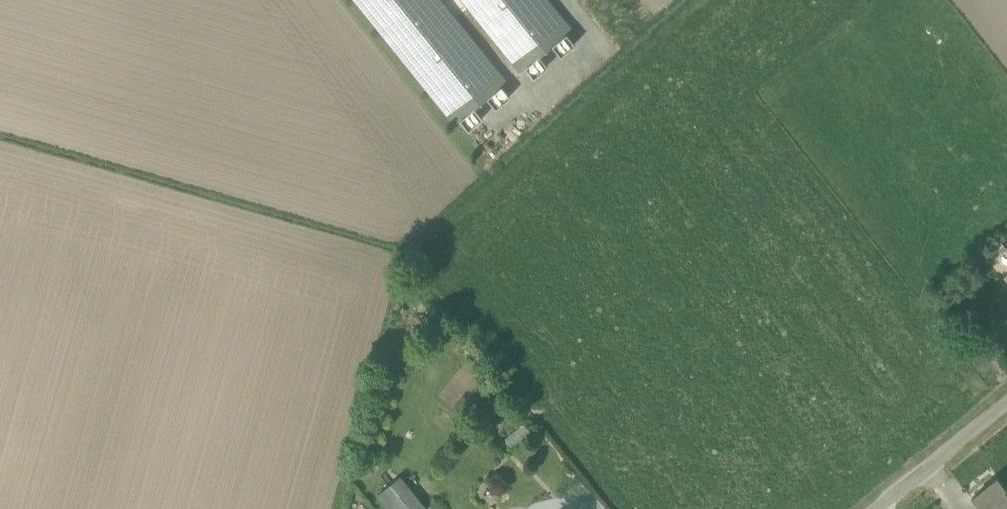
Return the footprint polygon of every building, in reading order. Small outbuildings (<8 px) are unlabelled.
[(455,123),(460,119),(468,130),(482,118),(474,108),(487,97),(495,108),(509,96),(501,86),(506,82),(440,0),(356,0),(455,123)] [(566,34),(571,30),(547,0),(463,0),(520,71),(525,67),(533,77),(547,66),(539,56),(552,45),(560,56),(575,44),(566,34)] [(974,262),(979,268),(997,254),(998,255),(1006,248),(1001,241),(974,262)] [(997,478),(973,497),(983,508),(1006,508),(1006,491),(997,478)] [(395,508),(426,508),(404,480),(384,495),(395,508)]
